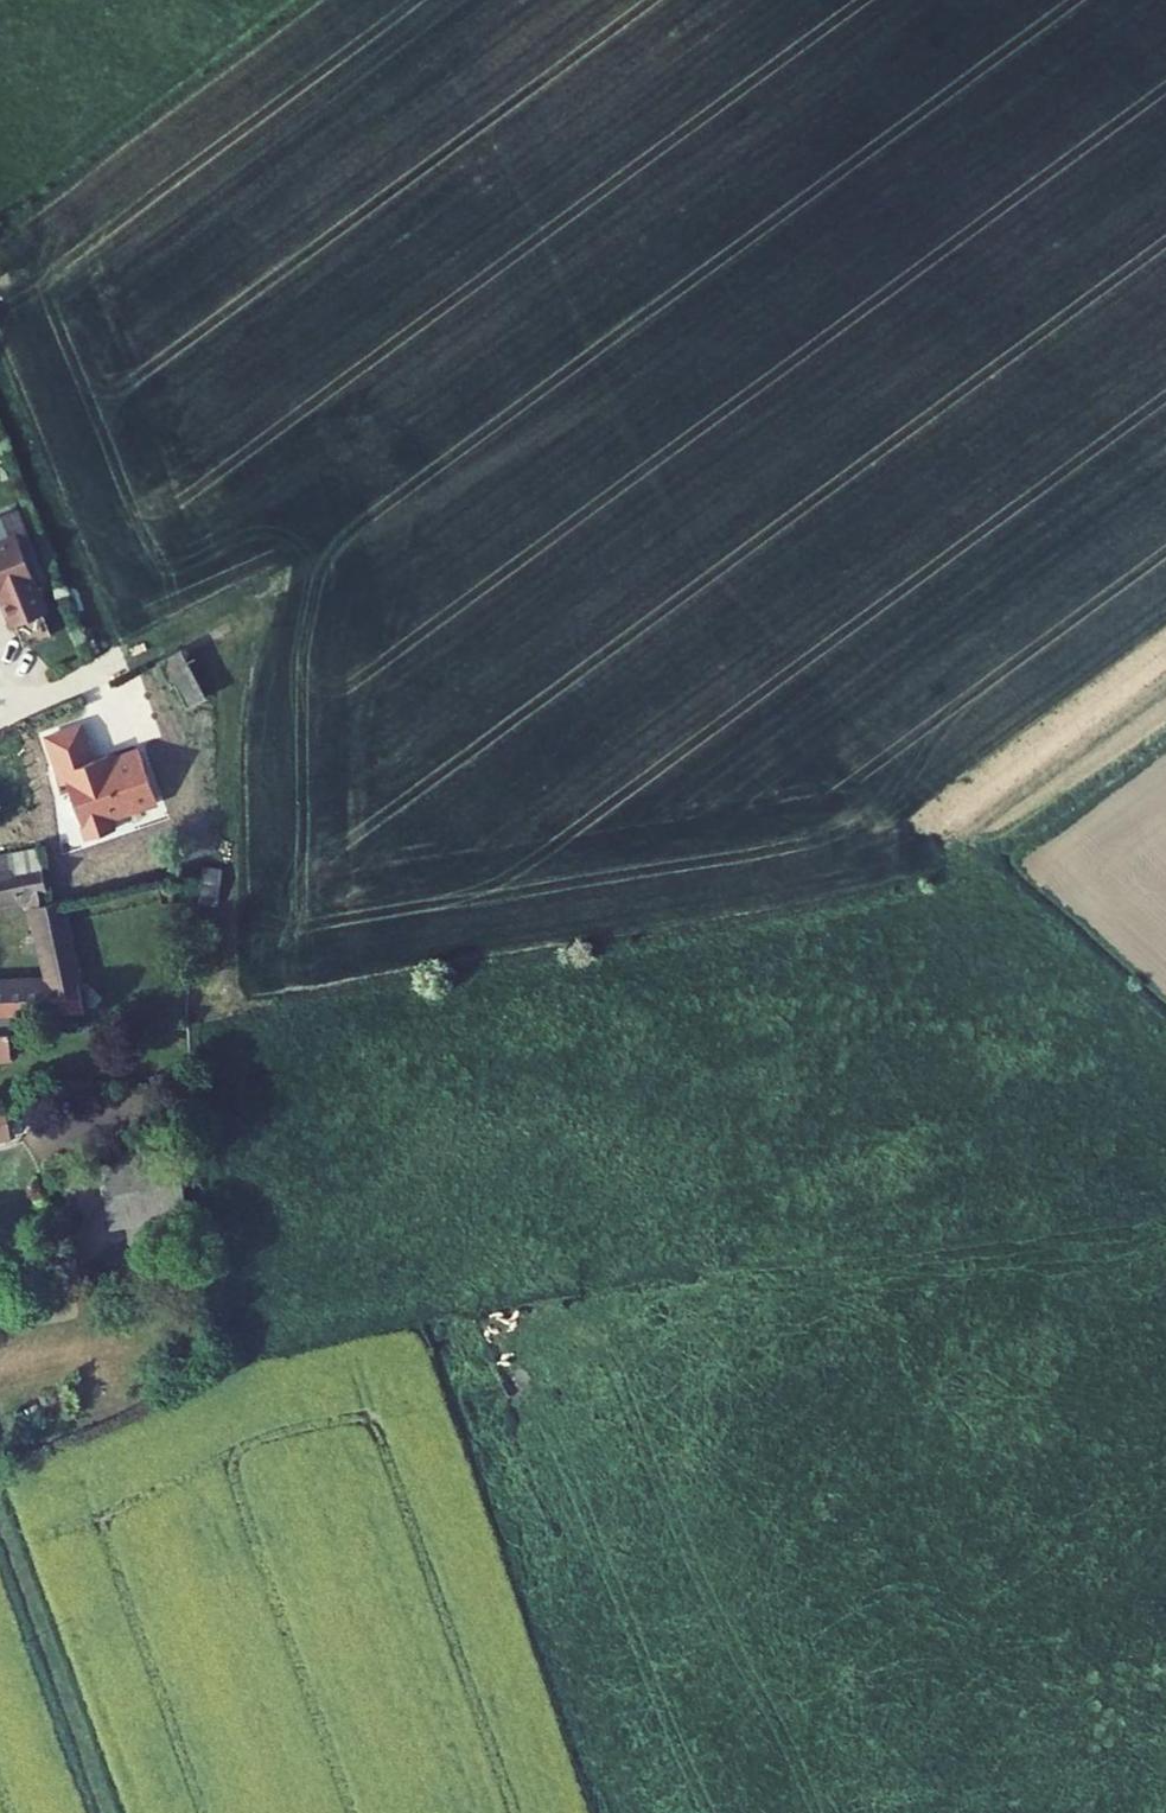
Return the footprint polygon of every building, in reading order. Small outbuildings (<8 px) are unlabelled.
[(19,620),(0,572),(0,628),(19,620)] [(159,656),(187,705),(210,692),(182,643),(159,656)] [(54,888),(45,845),(0,855),(0,900),(54,888)] [(78,950),(68,896),(56,898),(32,902),(43,956),(78,950)] [(110,1007),(108,971),(82,974),(78,950),(43,956),(46,981),(0,985),(0,1014),(110,1007)] [(40,1041),(0,1045),(0,1057),(41,1053),(40,1041)]
